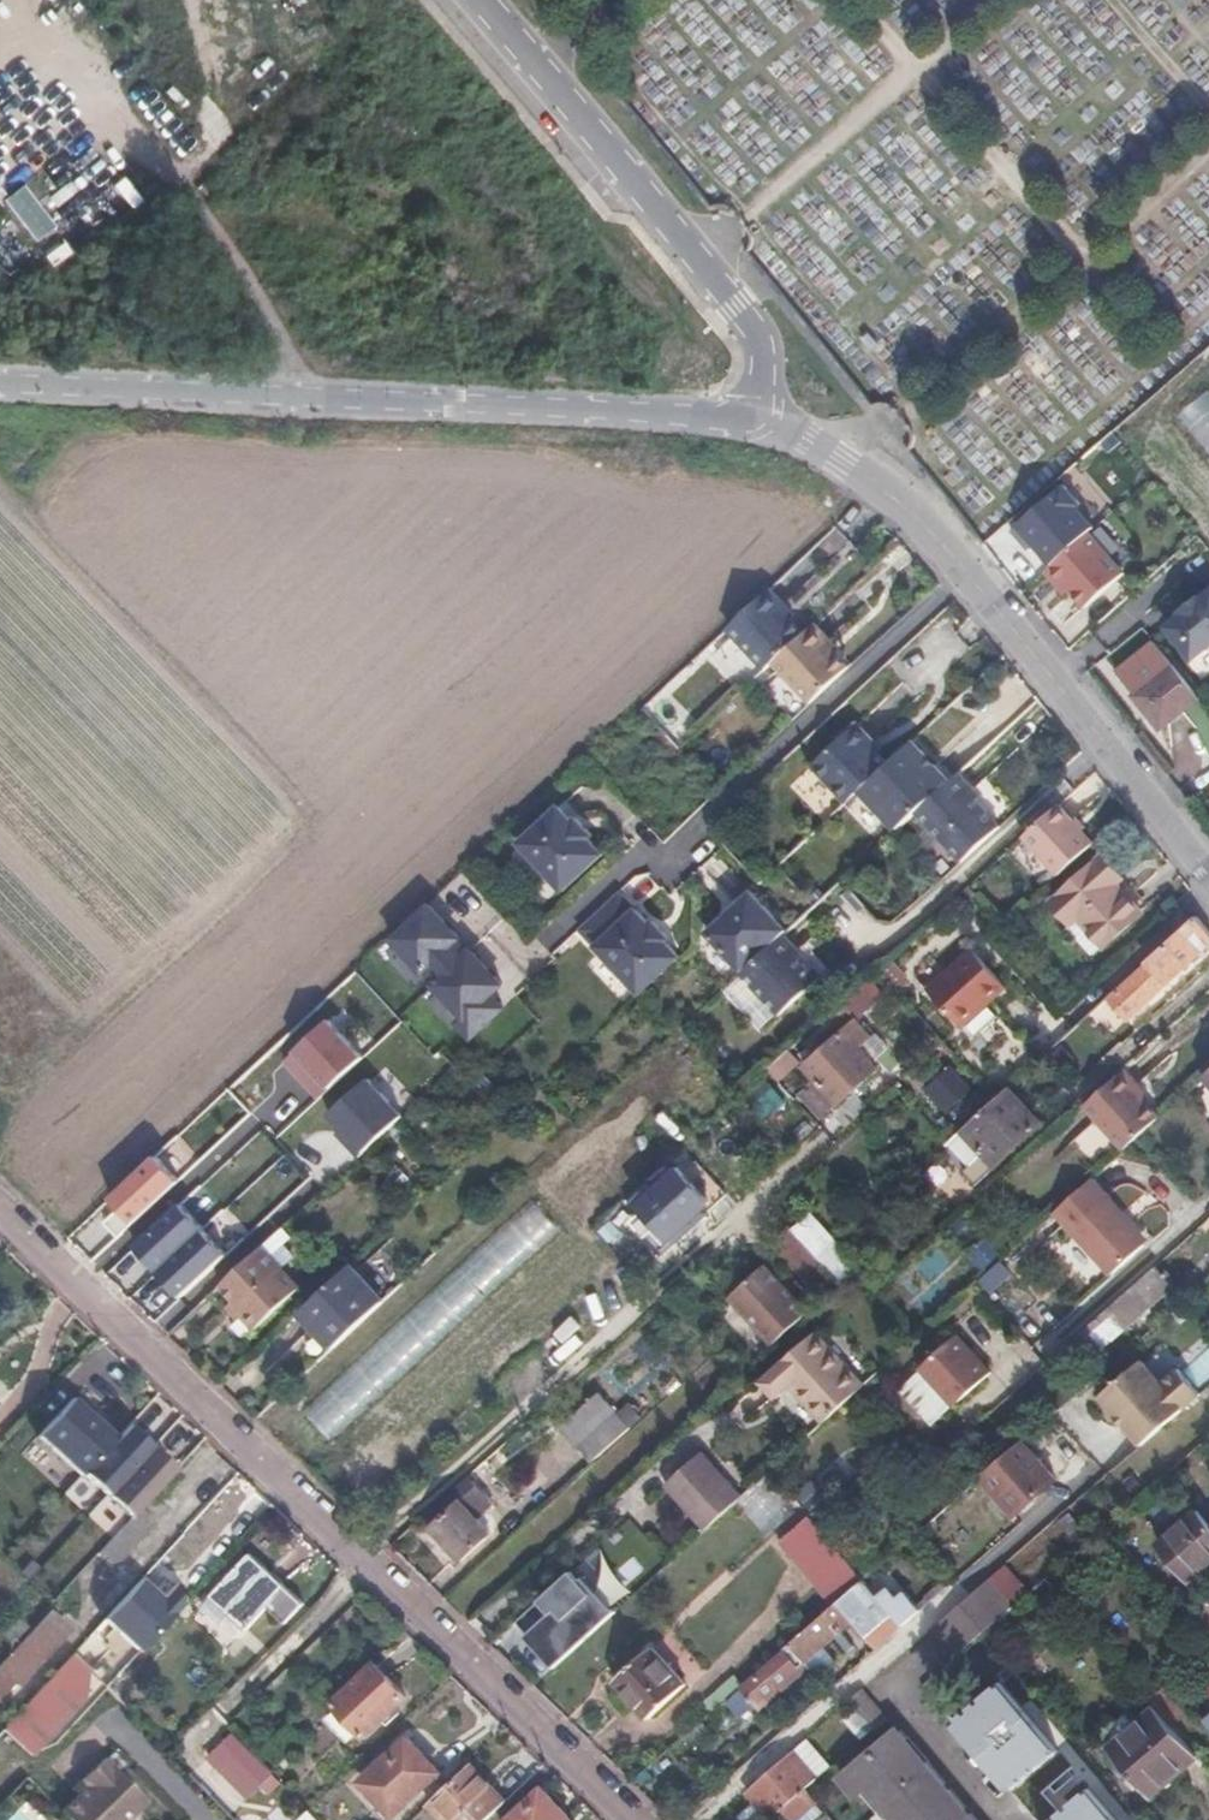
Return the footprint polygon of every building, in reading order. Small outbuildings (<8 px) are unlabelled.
[(60,226),(72,244),(115,215),(103,197),(60,226)] [(1180,416),(1208,452),(1208,451),(1208,396),(1208,395),(1180,416)] [(1086,607),(1125,574),(1089,533),(1051,567),(1071,590),(1086,607)] [(1066,594),(1071,590),(1051,567),(1046,571),(1066,594)] [(786,606),(770,589),(726,627),(764,669),(773,661),(804,633),(782,609),(786,606)] [(1197,601),(1194,597),(1174,613),(1177,617),(1162,629),(1189,663),(1208,646),(1208,591),(1197,601)] [(773,661),(811,702),(849,667),(827,643),(830,640),(814,623),(804,633),(773,661)] [(1113,671),(1152,641),(1144,630),(1104,660),(1113,671)] [(1200,698),(1174,664),(1134,696),(1161,729),(1200,698)] [(812,765),(847,802),(861,789),(888,764),(878,752),(869,743),(873,740),(857,723),(812,765)] [(881,749),(873,740),(869,743),(878,752),(881,749)] [(950,781),(912,741),(888,764),(861,789),(898,828),(917,811),(950,781)] [(1001,826),(970,793),(974,789),(958,773),(950,781),(917,811),(963,861),(1001,826)] [(1094,843),(1059,804),(1024,837),(1059,875),(1093,844),(1094,843)] [(574,820),(560,805),(519,843),(564,890),(604,853),(590,838),(594,834),(577,817),(574,820)] [(1105,947),(1143,912),(1117,883),(1123,877),(1103,854),(1051,902),(1072,924),(1078,918),(1103,945),(1105,947)] [(981,901),(969,888),(961,895),(973,908),(981,901)] [(640,994),(680,957),(666,942),(670,938),(654,921),(650,924),(620,891),(580,928),(595,946),(640,994)] [(743,971),(783,934),(787,930),(751,891),(707,932),(743,971)] [(509,984),(429,903),(391,940),(468,1017),(459,1026),(473,1040),(504,1009),(494,999),(509,984)] [(1208,945),(1208,932),(1197,917),(1108,998),(1127,1020),(1208,945)] [(1093,955),(1103,945),(1078,918),(1072,924),(1068,928),(1093,955)] [(1014,931),(1006,922),(1004,925),(993,934),(1001,943),(1014,931)] [(819,980),(795,954),(799,950),(783,934),(743,971),(741,972),(763,996),(781,1015),(819,980)] [(1008,987),(972,948),(927,988),(963,1028),(967,1025),(989,1005),(1008,987)] [(856,1020),(885,993),(873,980),(843,1006),(856,1020)] [(763,996),(743,1014),(761,1033),(781,1015),(763,996)] [(976,1035),(998,1015),(989,1005),(967,1025),(976,1035)] [(1096,1026),(1088,1016),(1057,1044),(1072,1061),(1093,1042),(1096,1026)] [(363,1055),(328,1019),(284,1061),(319,1097),(363,1055)] [(871,1037),(856,1020),(805,1066),(815,1078),(838,1103),(839,1104),(877,1069),(858,1048),(871,1037)] [(800,1061),(789,1049),(768,1069),(778,1081),(800,1061)] [(1139,1085),(1124,1070),(1085,1106),(1124,1149),(1137,1137),(1160,1116),(1147,1101),(1135,1088),(1139,1085)] [(947,1072),(930,1090),(947,1106),(964,1088),(947,1072)] [(401,1115),(366,1078),(327,1115),(361,1152),(401,1115)] [(820,1119),(838,1103),(815,1078),(798,1094),(820,1119)] [(1150,1098),(1139,1085),(1135,1088),(1147,1101),(1150,1098)] [(997,1166),(1042,1125),(1009,1088),(997,1099),(963,1130),(983,1152),(997,1166)] [(969,1165),(983,1152),(963,1130),(960,1133),(949,1143),(969,1165)] [(156,1157),(111,1197),(134,1222),(178,1181),(156,1157)] [(663,1254),(724,1199),(696,1166),(634,1221),(663,1254)] [(409,1185),(397,1172),(388,1180),(401,1193),(409,1185)] [(1124,1213),(1092,1178),(1055,1212),(1111,1274),(1146,1243),(1121,1216),(1124,1213)] [(328,1438),(560,1231),(534,1202),(302,1409),(328,1438)] [(183,1203),(136,1245),(160,1272),(207,1229),(183,1203)] [(119,1211),(105,1220),(118,1239),(131,1231),(119,1211)] [(1146,1243),(1149,1240),(1124,1213),(1121,1216),(1146,1243)] [(821,1259),(838,1244),(810,1214),(794,1228),(821,1259)] [(775,1244),(805,1279),(824,1262),(821,1259),(792,1228),(775,1244)] [(292,1239),(282,1229),(263,1247),(283,1269),(297,1256),(286,1244),(292,1239)] [(206,1233),(159,1275),(183,1302),(229,1259),(206,1233)] [(976,1271),(1001,1263),(993,1241),(969,1249),(976,1271)] [(842,1282),(858,1267),(838,1244),(821,1259),(824,1262),(842,1282)] [(255,1330),(301,1288),(283,1269),(263,1247),(221,1286),(234,1301),(245,1313),(242,1316),(255,1330)] [(993,1293),(1015,1276),(1005,1262),(982,1278),(993,1293)] [(301,1312),(334,1348),(385,1300),(352,1265),(301,1312)] [(732,1296),(774,1343),(808,1312),(765,1266),(732,1296)] [(1173,1286),(1156,1266),(1085,1329),(1103,1348),(1173,1286)] [(666,1300),(653,1312),(662,1321),(675,1310),(666,1300)] [(238,1320),(242,1316),(245,1313),(234,1301),(227,1308),(238,1320)] [(865,1384),(817,1331),(760,1380),(777,1398),(790,1386),(794,1383),(803,1393),(799,1396),(823,1422),(865,1384)] [(992,1372),(957,1334),(920,1367),(954,1406),(992,1372)] [(1141,1447),(1201,1394),(1179,1369),(1161,1385),(1141,1362),(1099,1399),(1141,1447)] [(790,1386),(799,1396),(803,1393),(794,1383),(790,1386)] [(123,1430),(79,1392),(41,1435),(85,1473),(123,1430)] [(591,1461),(642,1416),(630,1403),(618,1414),(600,1393),(561,1427),(591,1461)] [(1074,1400),(1060,1412),(1080,1433),(1093,1421),(1074,1400)] [(158,1441),(134,1419),(85,1473),(109,1494),(158,1441)] [(183,1465),(158,1441),(109,1494),(134,1517),(142,1508),(183,1465)] [(1057,1480),(1023,1441),(982,1477),(1016,1516),(1057,1480)] [(743,1495),(702,1451),(666,1485),(706,1529),(743,1495)] [(423,1518),(462,1561),(491,1534),(478,1518),(494,1503),(470,1476),(423,1518)] [(872,1547),(830,1498),(810,1516),(852,1565),(872,1547)] [(156,1522),(142,1508),(134,1517),(98,1553),(113,1567),(156,1522)] [(1189,1581),(1208,1564),(1208,1522),(1199,1510),(1158,1544),(1189,1581)] [(1081,1527),(1070,1513),(1060,1521),(1071,1535),(1081,1527)] [(864,1580),(810,1516),(780,1542),(835,1605),(864,1580)] [(285,1585),(250,1553),(210,1597),(244,1628),(247,1630),(269,1607),(286,1623),(304,1603),(285,1585)] [(576,1568),(514,1621),(553,1667),(615,1614),(576,1568)] [(163,1598),(141,1578),(104,1619),(139,1651),(189,1597),(175,1585),(163,1598)] [(864,1580),(835,1605),(788,1644),(791,1647),(743,1687),(757,1705),(774,1690),(788,1677),(793,1682),(809,1667),(805,1662),(853,1621),(866,1637),(867,1637),(893,1614),(864,1580)] [(988,1580),(934,1628),(958,1655),(991,1626),(1005,1614),(1012,1608),(988,1580)] [(244,1628),(210,1597),(202,1606),(236,1638),(244,1628)] [(50,1612),(0,1666),(0,1695),(12,1682),(17,1686),(70,1629),(50,1612)] [(893,1614),(867,1637),(877,1648),(902,1625),(893,1614)] [(1013,1625),(1005,1614),(991,1626),(1001,1636),(1013,1625)] [(686,1683),(653,1647),(615,1682),(648,1718),(686,1683)] [(90,1670),(73,1654),(5,1727),(3,1730),(31,1756),(84,1697),(90,1670)] [(408,1696),(375,1662),(332,1704),(363,1738),(408,1696)] [(778,1695),(793,1682),(788,1677),(774,1690),(778,1695)] [(1027,1683),(1013,1694),(1025,1708),(1038,1696),(1027,1683)] [(1173,1727),(1187,1714),(1163,1687),(1149,1700),(1155,1707),(1173,1727)] [(740,1691),(726,1703),(740,1720),(754,1708),(740,1691)] [(851,1700),(842,1708),(866,1736),(875,1728),(851,1700)] [(1173,1727),(1155,1707),(1139,1722),(1108,1748),(1150,1798),(1198,1756),(1173,1727)] [(1108,1748),(1139,1722),(1129,1711),(1099,1738),(1108,1748)] [(897,1730),(842,1777),(856,1795),(867,1785),(896,1819),(973,1819),(897,1730)] [(1070,1733),(1063,1738),(1061,1745),(1038,1736),(1030,1759),(1052,1768),(1054,1761),(1074,1784),(1059,1797),(1052,1816),(1055,1819),(1104,1819),(1101,1815),(1108,1809),(1109,1810),(1128,1817),(1135,1810),(1070,1733)] [(260,1787),(272,1775),(232,1734),(220,1745),(232,1757),(220,1769),(248,1798),(260,1787)] [(4,1735),(0,1739),(0,1765),(17,1747),(4,1735)] [(52,1763),(68,1785),(98,1763),(80,1738),(68,1747),(70,1749),(52,1763)] [(378,1800),(394,1816),(437,1775),(420,1758),(423,1755),(407,1738),(364,1779),(381,1797),(378,1800)] [(831,1766),(807,1739),(794,1751),(817,1778),(831,1766)] [(208,1757),(220,1769),(232,1757),(220,1745),(208,1757)] [(817,1778),(794,1751),(748,1791),(771,1818),(782,1808),(792,1819),(797,1819),(818,1801),(806,1788),(817,1778)] [(510,1756),(492,1771),(512,1793),(529,1778),(510,1756)] [(69,1819),(129,1819),(147,1802),(105,1758),(82,1780),(88,1787),(61,1812),(69,1819)] [(470,1764),(429,1803),(445,1819),(487,1819),(506,1802),(470,1764)] [(11,1784),(0,1773),(0,1796),(11,1784)] [(272,1775),(260,1787),(269,1795),(280,1784),(272,1775)] [(541,1788),(508,1819),(570,1819),(541,1788)] [(310,1807),(296,1819),(322,1819),(310,1807)]
